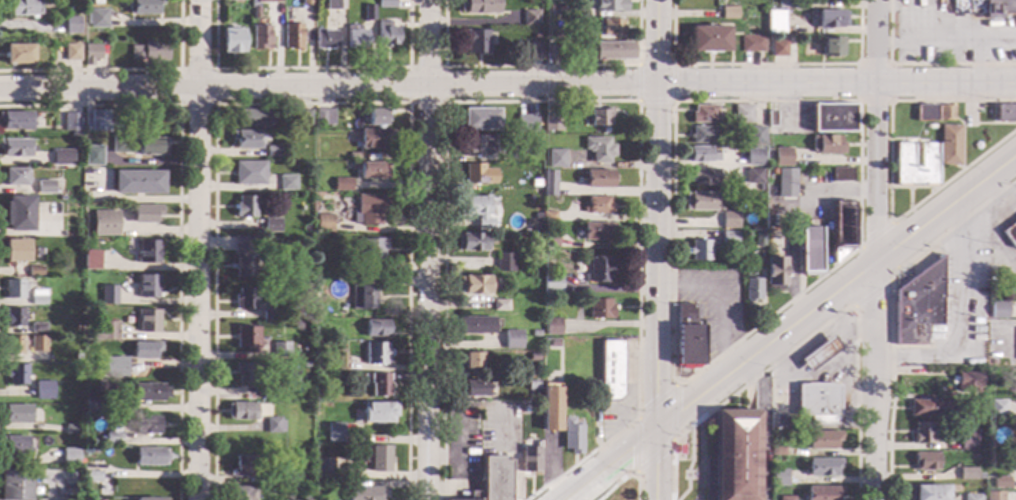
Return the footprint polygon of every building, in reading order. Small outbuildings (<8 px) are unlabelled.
[(4,7),(4,0),(33,0),(34,15),(8,16),(8,7),(4,7)] [(131,1),(131,0),(161,0),(161,5),(157,5),(158,15),(129,16),(129,11),(127,11),(127,1),(131,1)] [(324,10),(324,0),(342,0),(342,10),(324,10)] [(394,9),(395,0),(377,0),(376,8),(394,9)] [(458,13),(458,0),(497,0),(497,14),(463,14),(463,13),(458,13)] [(595,12),(594,0),(625,0),(626,11),(595,12)] [(777,8),(777,0),(795,0),(795,8),(777,8)] [(985,19),(985,0),(1015,0),(1015,14),(995,14),(995,19),(985,19)] [(372,21),(362,21),(362,5),(372,5),(372,21)] [(563,15),(548,15),(548,6),(563,6),(563,15)] [(737,19),(721,19),(721,7),(737,7),(737,19)] [(106,28),(89,28),(89,24),(86,25),(86,13),(88,13),(88,9),(106,9),(106,28)] [(538,26),(523,26),(522,10),(538,10),(538,26)] [(784,34),(767,34),(767,10),(784,10),(784,34)] [(846,28),(817,29),(816,12),(846,11),(846,28)] [(79,33),(65,34),(64,17),(79,17),(79,33)] [(623,36),(602,36),(602,19),(623,19),(623,36)] [(389,27),(397,27),(397,45),(387,45),(387,48),(381,48),(381,45),(376,45),(376,21),(389,21),(389,27)] [(300,49),(282,49),(282,24),(299,24),(300,49)] [(234,29),(242,29),(242,53),(222,53),(222,38),(219,38),(219,29),(227,29),(227,26),(234,26),(234,29)] [(269,35),(270,35),(270,49),(250,49),(250,26),(269,26),(269,35)] [(359,30),(365,30),(365,48),(356,48),(356,51),(350,51),(350,48),(345,48),(345,26),(358,26),(359,30)] [(729,52),(691,52),(691,27),(729,27),(729,52)] [(324,30),(334,30),(334,49),(324,49),(324,51),(321,51),(321,49),(314,49),(314,29),(324,29),(324,30)] [(488,54),(466,53),(466,44),(464,44),(464,30),(488,30),(488,54)] [(764,52),(741,52),(741,36),(764,36),(764,52)] [(842,57),(822,57),(822,37),(842,37),(842,57)] [(787,57),(771,57),(771,40),(787,40),(787,57)] [(633,59),(590,60),(590,50),(594,50),(594,42),(633,41),(633,59)] [(167,61),(159,61),(159,63),(150,63),(150,61),(143,61),(143,59),(129,59),(129,46),(142,45),(142,42),(166,42),(167,61)] [(540,59),(529,59),(528,42),(540,42),(540,59)] [(79,61),(64,61),(64,45),(79,44),(79,61)] [(32,64),(5,64),(5,59),(2,58),(2,53),(4,53),(4,45),(32,45),(32,64)] [(100,60),(92,60),(92,66),(84,66),(84,45),(99,45),(100,60)] [(569,52),(565,52),(565,61),(549,61),(548,45),(569,45),(569,52)] [(1009,104),(1015,104),(1015,122),(995,122),(995,104),(1006,104),(1006,101),(1009,101),(1009,104)] [(752,123),(734,123),(734,104),(751,105),(753,105),(752,123)] [(854,132),(812,132),(812,104),(854,104),(854,132)] [(717,123),(691,123),(691,112),(694,112),(694,106),(717,105),(717,123)] [(937,121),(916,121),(916,105),(937,105),(937,121)] [(954,121),(939,121),(939,105),(954,105),(954,121)] [(377,109),(387,109),(387,116),(385,116),(385,125),(367,125),(367,109),(374,109),(374,107),(377,107),(377,109)] [(332,125),(314,125),(314,109),(332,109),(332,125)] [(497,130),(462,130),(462,109),(497,109),(497,130)] [(267,127),(234,127),(235,110),(267,110),(267,127)] [(609,126),(590,126),(590,110),(609,110),(609,126)] [(107,116),(118,116),(118,131),(85,132),(84,111),(107,111),(107,116)] [(775,126),(767,126),(767,111),(775,111),(775,126)] [(1,124),(0,124),(0,112),(30,112),(30,130),(1,130),(1,124)] [(80,131),(63,131),(63,113),(79,113),(80,131)] [(561,131),(544,131),(544,114),(561,114),(561,131)] [(537,132),(516,132),(516,115),(537,115),(537,132)] [(960,165),(940,165),(941,125),(960,126),(960,165)] [(715,144),(692,144),(691,138),(689,138),(689,135),(692,135),(692,126),(714,126),(715,144)] [(764,145),(747,145),(747,127),(764,126),(764,145)] [(393,140),(389,140),(389,149),(358,149),(359,130),(393,130),(393,140)] [(257,149),(235,149),(235,140),(230,139),(230,131),(257,131),(257,149)] [(132,139),(164,139),(164,156),(146,156),(145,157),(141,157),(140,155),(136,155),(136,148),(132,148),(132,153),(111,153),(111,134),(132,135),(132,139)] [(494,153),(483,156),(464,156),(464,148),(462,148),(462,144),(464,144),(464,136),(494,136),(494,153)] [(840,145),(843,145),(843,154),(840,154),(840,155),(817,155),(817,151),(812,152),(811,136),(840,136),(840,145)] [(609,144),(614,144),(614,157),(609,157),(609,163),(592,163),(592,151),(588,152),(588,150),(583,150),(583,138),(609,137),(609,144)] [(1,156),(0,156),(0,149),(0,139),(28,140),(28,146),(33,146),(33,152),(28,152),(28,157),(1,157),(1,156)] [(937,185),(895,185),(895,143),(913,143),(913,167),(919,167),(920,143),(937,143),(937,185)] [(101,166),(85,166),(85,146),(101,146),(101,166)] [(280,157),(266,157),(266,146),(280,146),(280,157)] [(710,153),(720,153),(719,162),(710,162),(710,163),(685,162),(685,148),(688,148),(688,147),(710,147),(710,153)] [(763,163),(746,163),(746,148),(763,147),(763,163)] [(791,166),(767,166),(767,148),(791,148),(791,166)] [(526,160),(510,160),(510,149),(526,149),(526,160)] [(565,168),(548,168),(548,149),(565,150),(565,168)] [(71,166),(51,165),(51,150),(71,150),(71,166)] [(358,154),(358,161),(347,161),(348,153),(358,154)] [(264,185),(234,185),(234,162),(264,162),(264,185)] [(381,164),(387,164),(387,178),(382,178),(382,180),(357,180),(357,163),(381,162),(381,164)] [(483,169),(494,169),(494,184),(464,184),(464,164),(483,164),(483,169)] [(852,182),(831,182),(831,167),(852,167),(852,182)] [(26,178),(28,179),(28,183),(26,184),(26,186),(2,186),(2,178),(5,178),(5,169),(26,169),(26,178)] [(718,185),(693,186),(693,183),(690,183),(690,169),(718,169),(718,185)] [(763,185),(745,185),(745,169),(746,169),(763,169),(763,185)] [(795,197),(777,197),(777,169),(795,169),(795,197)] [(555,196),(542,196),(542,170),(555,170),(555,196)] [(162,194),(113,194),(114,171),(162,171),(162,194)] [(612,188),(585,189),(585,184),(583,184),(582,178),(585,178),(585,171),(612,171),(612,188)] [(294,191),(278,190),(278,175),(294,175),(294,191)] [(350,191),(333,191),(332,179),(350,179),(350,191)] [(52,194),(36,193),(36,181),(52,181),(52,194)] [(715,210),(685,210),(685,193),(689,193),(689,192),(716,192),(715,210)] [(386,215),(380,214),(379,226),(359,226),(359,224),(352,224),(352,212),(356,212),(356,195),(386,196),(386,215)] [(488,215),(485,215),(485,219),(491,219),(491,228),(475,228),(475,219),(477,219),(477,215),(462,215),(462,205),(464,205),(463,197),(483,196),(483,195),(488,195),(488,215)] [(32,231),(7,231),(7,225),(4,225),(4,202),(7,202),(7,196),(33,196),(32,231)] [(255,218),(237,218),(237,217),(235,217),(235,204),(237,204),(237,197),(255,197),(255,218)] [(609,204),(611,204),(611,214),(583,214),(583,204),(586,204),(586,197),(608,197),(609,204)] [(852,250),(834,264),(833,263),(833,201),(853,202),(852,250)] [(160,217),(155,217),(155,224),(132,224),(132,205),(160,205),(160,217)] [(117,235),(92,235),(92,211),(117,211),(117,235)] [(556,222),(541,222),(541,212),(556,212),(556,222)] [(738,229),(721,229),(721,212),(738,212),(738,229)] [(332,232),(316,232),(316,214),(332,214),(332,232)] [(279,233),(263,233),(263,219),(279,219),(279,233)] [(1001,232),(1015,221),(1015,247),(1014,248),(1001,232)] [(613,233),(609,233),(609,241),(582,241),(582,223),(613,223),(613,233)] [(820,275),(800,275),(799,227),(819,226),(820,275)] [(764,246),(755,246),(755,231),(764,231),(764,246)] [(737,245),(721,245),(721,232),(737,232),(737,245)] [(485,251),(459,251),(459,250),(456,250),(456,235),(459,235),(459,234),(485,234),(485,251)] [(251,251),(243,251),(243,257),(253,257),(254,264),(252,265),(252,278),(235,278),(235,251),(234,251),(234,236),(251,236),(251,251)] [(385,249),(382,249),(382,259),(379,259),(380,272),(362,272),(362,263),(370,263),(370,259),(362,259),(362,239),(385,239),(385,249)] [(709,261),(691,261),(691,254),(685,254),(685,248),(690,248),(690,240),(710,241),(709,261)] [(19,243),(28,243),(28,258),(26,258),(26,261),(5,261),(5,241),(19,241),(19,243)] [(158,263),(137,264),(137,254),(138,254),(138,241),(159,241),(158,263)] [(98,270),(83,270),(83,251),(98,251),(98,270)] [(512,272),(495,272),(495,253),(512,254),(512,272)] [(942,324),(926,325),(926,344),(895,344),(895,290),(942,255),(942,324)] [(608,264),(613,264),(613,275),(608,275),(608,282),(583,282),(583,274),(588,274),(588,257),(608,257),(608,264)] [(786,289),(767,289),(766,258),(785,257),(786,289)] [(42,276),(28,276),(28,267),(42,267),(42,276)] [(556,293),(541,293),(541,275),(556,274),(556,293)] [(158,283),(158,293),(157,293),(157,298),(137,298),(137,289),(139,289),(139,275),(158,275),(158,283)] [(489,295),(467,295),(467,293),(463,294),(463,285),(458,285),(458,277),(462,277),(462,276),(489,275),(489,295)] [(760,300),(753,300),(753,302),(747,302),(747,300),(745,300),(745,279),(760,279),(760,300)] [(23,285),(26,285),(25,291),(23,291),(23,299),(5,299),(5,292),(3,292),(3,287),(5,287),(5,281),(23,281),(23,285)] [(372,309),(351,310),(350,285),(372,285),(372,309)] [(116,305),(101,305),(101,286),(116,286),(116,305)] [(256,291),(257,293),(257,295),(255,296),(255,310),(234,310),(234,295),(237,295),(237,288),(256,289),(256,291)] [(44,305),(31,305),(31,290),(44,290),(44,305)] [(610,304),(612,304),(612,319),(588,318),(588,298),(610,299),(610,304)] [(507,311),(491,311),(491,300),(507,300),(507,311)] [(1008,318),(991,318),(991,302),(1008,302),(1008,318)] [(693,325),(702,325),(701,365),(675,365),(676,304),(693,304),(693,325)] [(22,313),(24,313),(24,322),(23,322),(23,327),(5,327),(5,309),(22,309),(22,313)] [(158,333),(138,333),(138,320),(137,320),(137,310),(158,310),(158,333)] [(275,320),(261,320),(261,311),(276,311),(275,320)] [(493,334),(458,334),(458,330),(455,330),(455,321),(458,321),(458,317),(493,317),(493,334)] [(560,335),(544,335),(544,318),(560,318),(560,335)] [(387,337),(364,337),(364,320),(387,320),(387,337)] [(117,340),(90,340),(90,332),(100,332),(100,322),(117,322),(117,340)] [(44,333),(30,333),(30,324),(45,324),(44,333)] [(256,353),(246,353),(246,349),(235,349),(236,347),(234,347),(235,327),(256,327),(256,353)] [(521,349),(504,349),(504,331),(521,331),(521,349)] [(45,352),(30,352),(30,336),(45,337),(45,352)] [(22,355),(5,355),(5,348),(3,348),(3,343),(5,343),(5,337),(22,337),(22,355)] [(838,349),(806,374),(797,361),(829,337),(838,349)] [(558,348),(549,347),(549,340),(559,340),(558,348)] [(623,341),(623,395),(616,401),(600,401),(601,341),(623,341)] [(159,351),(155,351),(155,359),(132,359),(132,342),(159,342),(159,351)] [(288,358),(271,358),(271,343),(288,343),(288,358)] [(386,349),(387,349),(388,358),(386,358),(386,364),(365,365),(364,343),(385,343),(386,349)] [(480,368),(463,368),(463,353),(480,353),(480,368)] [(124,358),(125,377),(102,377),(102,358),(124,358)] [(255,366),(254,366),(254,384),(236,384),(236,375),(234,375),(234,363),(255,364),(255,366)] [(26,385),(8,385),(8,378),(5,378),(5,372),(8,372),(8,365),(26,365),(26,385)] [(980,387),(978,387),(978,393),(956,393),(956,372),(981,373),(980,387)] [(387,397),(369,397),(370,383),(368,383),(369,373),(388,374),(387,397)] [(486,397),(463,397),(463,380),(486,380),(486,397)] [(52,400),(35,400),(35,382),(52,382),(52,400)] [(538,392),(526,391),(526,382),(538,382),(538,392)] [(162,388),(167,388),(167,398),(161,398),(161,401),(130,401),(130,395),(127,395),(127,386),(130,386),(130,384),(162,384),(162,388)] [(559,431),(543,431),(542,384),(558,384),(559,431)] [(837,418),(836,418),(836,426),(809,426),(809,418),(796,418),(795,386),(837,386),(837,418)] [(275,398),(260,398),(260,388),(275,388),(275,398)] [(104,413),(83,413),(84,396),(105,396),(104,413)] [(932,403),(946,403),(946,417),(908,416),(909,400),(932,400),(932,403)] [(1005,401),(1005,415),(990,415),(990,400),(1005,401)] [(254,403),(254,420),(229,420),(229,419),(226,419),(226,404),(230,404),(230,403),(254,403)] [(395,417),(391,417),(391,423),(361,423),(361,403),(396,403),(395,417)] [(30,423),(0,423),(0,413),(5,413),(5,405),(30,405),(30,423)] [(757,410),(757,499),(714,499),(714,410),(744,410),(757,410)] [(158,434),(135,434),(135,417),(158,417),(158,434)] [(278,421),(282,421),(282,432),(279,432),(278,433),(264,433),(264,417),(278,417),(278,421)] [(573,421),(580,421),(580,425),(581,425),(581,454),(569,454),(569,450),(562,450),(562,417),(573,417),(573,421)] [(932,425),(934,425),(934,430),(931,430),(931,443),(913,443),(913,422),(932,422),(932,425)] [(342,424),(342,443),(326,443),(326,423),(342,424)] [(79,434),(64,434),(64,425),(79,425),(79,434)] [(976,429),(975,449),(958,449),(958,428),(976,429)] [(120,433),(119,445),(103,445),(103,442),(101,442),(101,436),(103,436),(103,432),(120,433)] [(841,441),(836,441),(836,449),(808,450),(808,432),(841,432),(841,441)] [(28,455),(4,455),(4,446),(0,446),(0,437),(28,437),(28,455)] [(388,458),(391,458),(391,464),(388,464),(388,472),(369,472),(370,446),(388,446),(388,458)] [(537,472),(532,472),(532,473),(521,473),(522,447),(538,447),(537,472)] [(785,456),(770,456),(770,447),(785,447),(785,456)] [(78,466),(62,466),(62,449),(78,449),(78,466)] [(165,459),(161,459),(161,466),(134,466),(134,449),(165,449),(165,459)] [(938,470),(930,471),(930,472),(920,472),(920,471),(914,471),(914,453),(937,453),(938,470)] [(258,477),(227,476),(227,471),(231,471),(231,470),(233,470),(233,456),(258,457),(258,477)] [(509,460),(509,499),(481,499),(481,456),(504,456),(504,460),(509,460)] [(332,459),(332,478),(314,478),(314,459),(332,459)] [(841,469),(837,469),(837,477),(808,477),(808,459),(841,459),(841,469)] [(98,471),(99,471),(99,482),(83,482),(83,463),(98,463),(98,471)] [(975,480),(959,480),(958,467),(975,467),(975,480)] [(787,487),(771,487),(771,469),(787,469),(787,487)] [(31,471),(31,499),(0,499),(0,471),(31,471)] [(284,485),(264,485),(264,473),(284,473),(284,485)] [(1009,489),(993,488),(993,477),(1006,477),(1009,477),(1009,489)] [(633,484),(617,484),(618,499),(633,499),(633,484)] [(946,485),(946,499),(909,499),(909,485),(946,485)] [(254,490),(254,499),(225,499),(225,487),(249,487),(249,490),(254,490)] [(379,499),(347,499),(347,487),(385,487),(385,499),(379,499)] [(838,494),(838,499),(806,499),(806,487),(841,487),(841,494),(838,494)] [(477,492),(477,499),(446,499),(469,499),(469,492),(477,492)] [(1003,492),(985,492),(984,499),(1002,499),(1003,492)]
